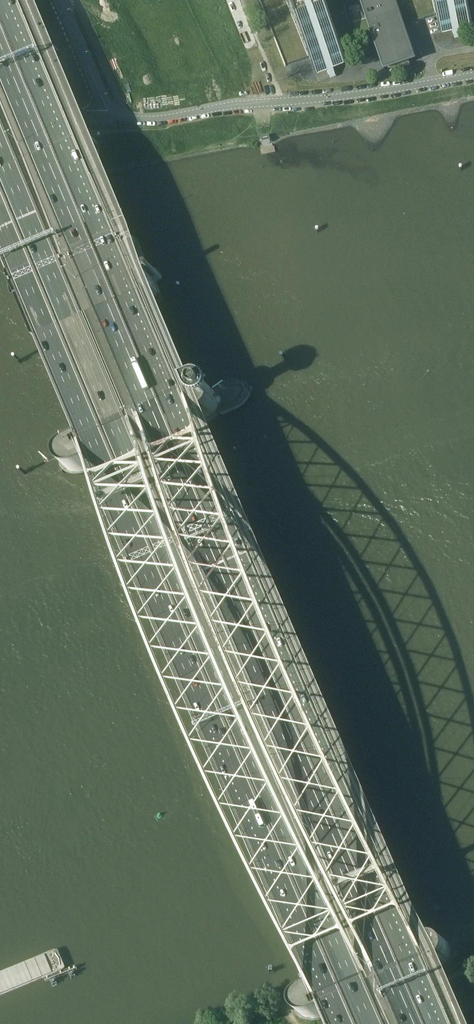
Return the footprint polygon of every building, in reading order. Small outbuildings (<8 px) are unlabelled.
[(286,2),(285,0),(259,0),(285,67),(285,66),(308,58),(286,2)] [(330,30),(319,0),(285,0),(286,2),(308,58),(316,79),(328,74),(329,78),(330,80),(335,78),(333,72),(345,67),(338,48),(330,30)] [(330,30),(338,48),(372,37),(362,6),(380,0),(319,0),(330,30)] [(372,37),(384,72),(412,62),(400,27),(391,0),(380,0),(362,6),(372,37)] [(435,16),(431,0),(391,0),(400,27),(417,22),(435,16)] [(464,0),(431,0),(435,16),(440,38),(453,35),(454,40),(460,39),(458,33),(471,30),(465,6),(464,0)] [(269,137),(261,138),(262,145),(270,144),(269,137)] [(18,284),(19,288),(44,347),(45,348),(46,348),(162,299),(162,298),(162,297),(136,236),(135,234),(133,234),(20,282),(18,284)] [(83,474),(151,446),(235,410),(240,407),(245,403),(247,400),(250,395),(251,391),(250,389),(248,386),(245,383),(241,382),(237,382),(232,382),(225,384),(71,450),(69,452),(66,456),(65,461),(65,465),(66,468),(70,471),(74,474),(79,474),(83,474)] [(310,1020),(316,1019),(321,1018),(441,967),(448,962),(452,957),(455,953),(456,950),(456,947),(455,945),(453,942),(450,941),(446,939),(444,939),(438,939),(431,940),(426,943),(309,992),(304,995),(301,998),(298,1002),(295,1006),(295,1009),(295,1012),(296,1015),(297,1016),(300,1018),(304,1019),(310,1020)]
